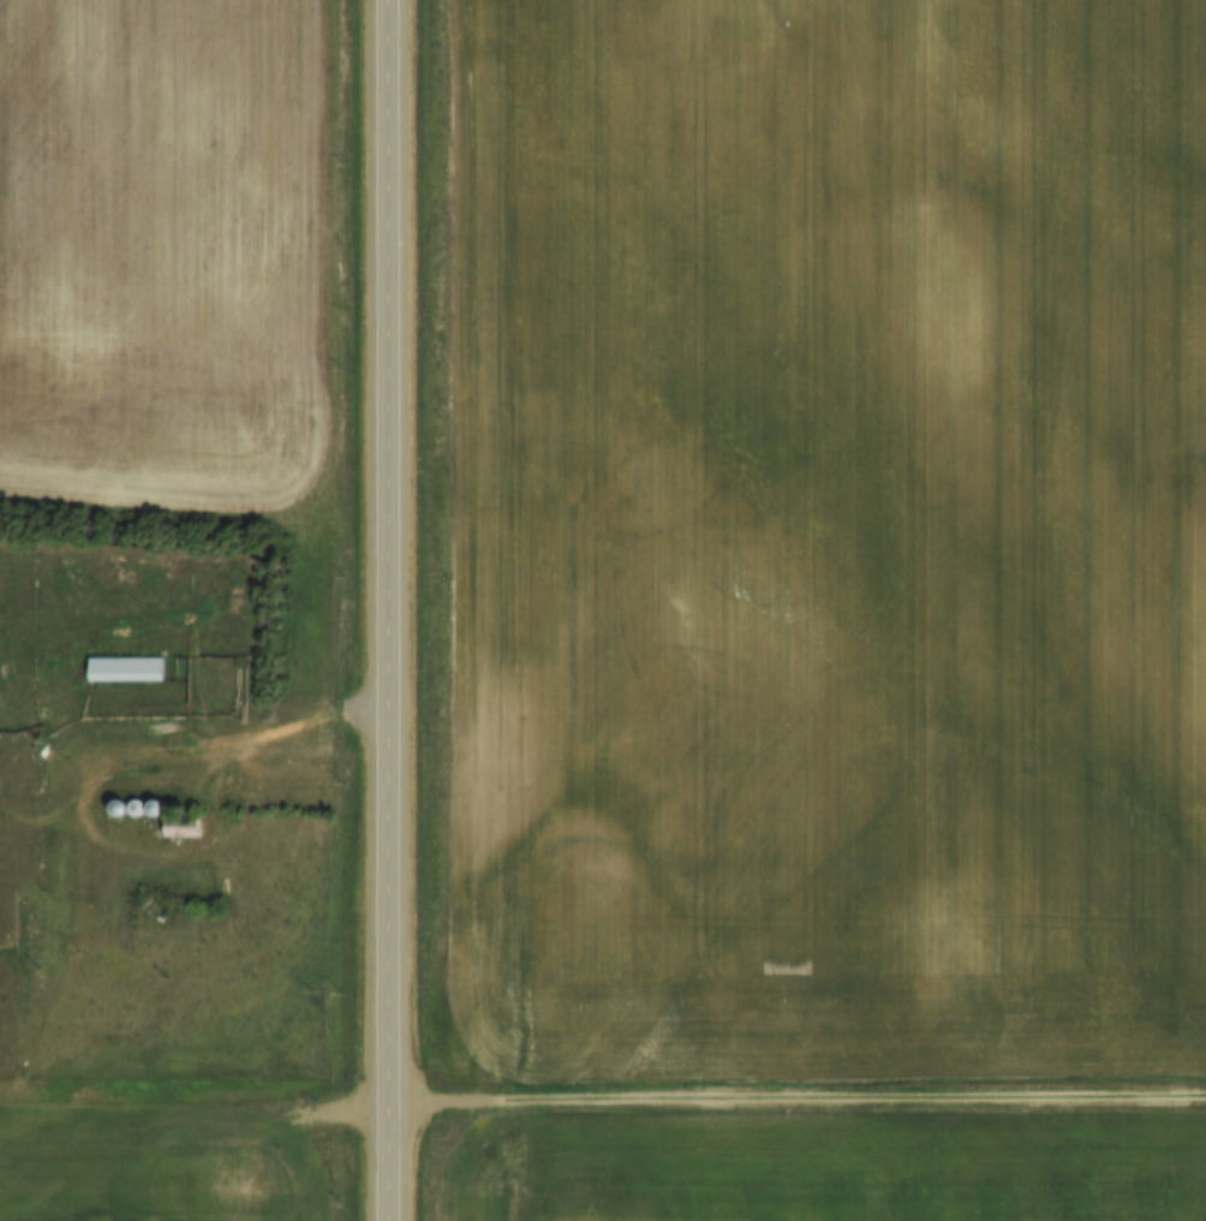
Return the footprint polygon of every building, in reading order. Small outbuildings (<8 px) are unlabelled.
[(165,681),(165,657),(90,657),(90,681),(165,681)] [(117,800),(117,816),(165,816),(165,804),(151,804),(151,800),(117,800)]
